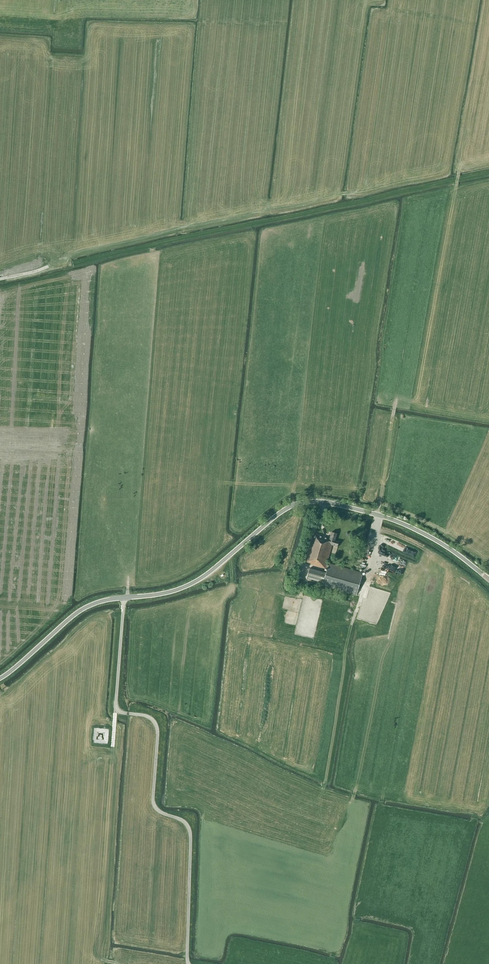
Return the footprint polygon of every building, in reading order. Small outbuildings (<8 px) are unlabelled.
[(325,568),(327,569),(322,586),(357,596),(363,573),(329,564),(328,566),(326,565),(332,545),(338,547),(339,541),(335,540),(337,534),(332,532),(330,539),(314,534),(313,541),(311,540),(305,562),(311,563),(310,564),(325,568)] [(308,579),(317,581),(320,572),(311,569),(308,579)]
